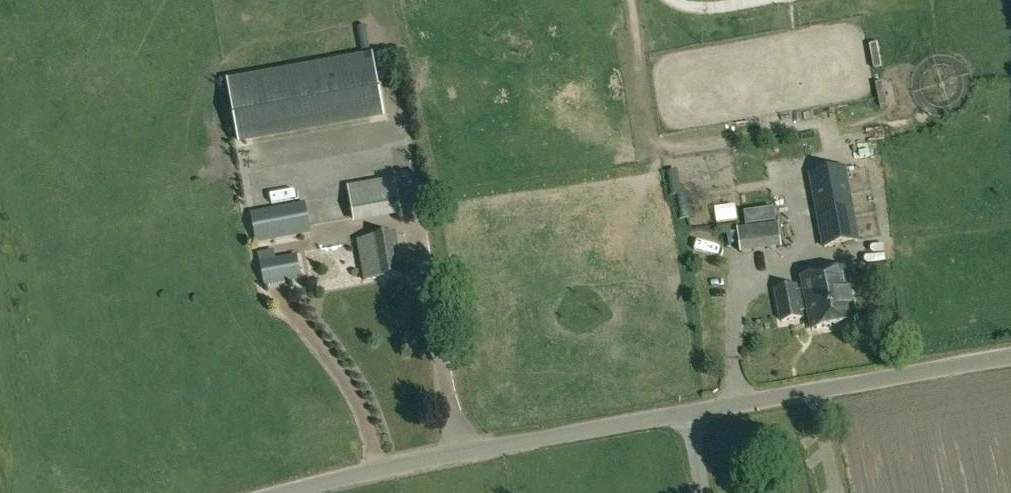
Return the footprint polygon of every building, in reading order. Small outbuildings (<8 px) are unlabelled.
[(330,138),(324,78),(222,89),(228,149),(330,138)] [(846,166),(811,172),(824,248),(859,242),(846,166)] [(354,220),(402,212),(397,180),(349,188),(354,220)] [(732,201),(710,206),(714,222),(735,216),(732,201)] [(258,245),(311,235),(305,202),(251,212),(258,245)] [(740,253),(781,249),(778,223),(738,228),(740,253)] [(365,280),(401,274),(395,235),(358,241),(365,280)] [(265,286),(302,280),(298,256),(260,262),(265,286)] [(795,287),(776,291),(782,322),(802,318),(800,312),(808,311),(812,330),(855,322),(845,271),(802,279),(804,291),(796,293),(795,287)]
